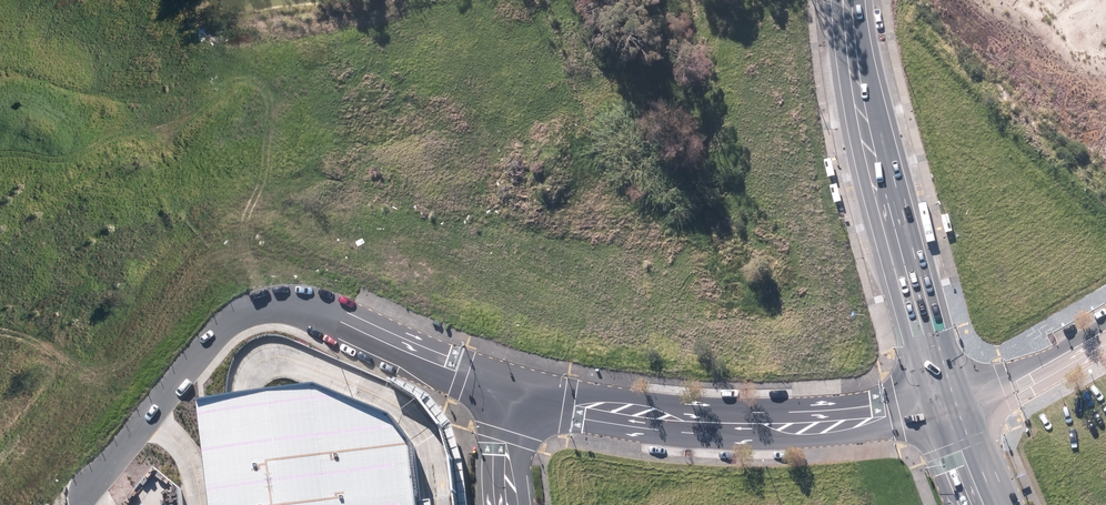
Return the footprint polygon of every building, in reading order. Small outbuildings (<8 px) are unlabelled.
[(206,407),(218,504),(428,504),(421,449),(399,421),(317,394),(247,402),(206,407)]
